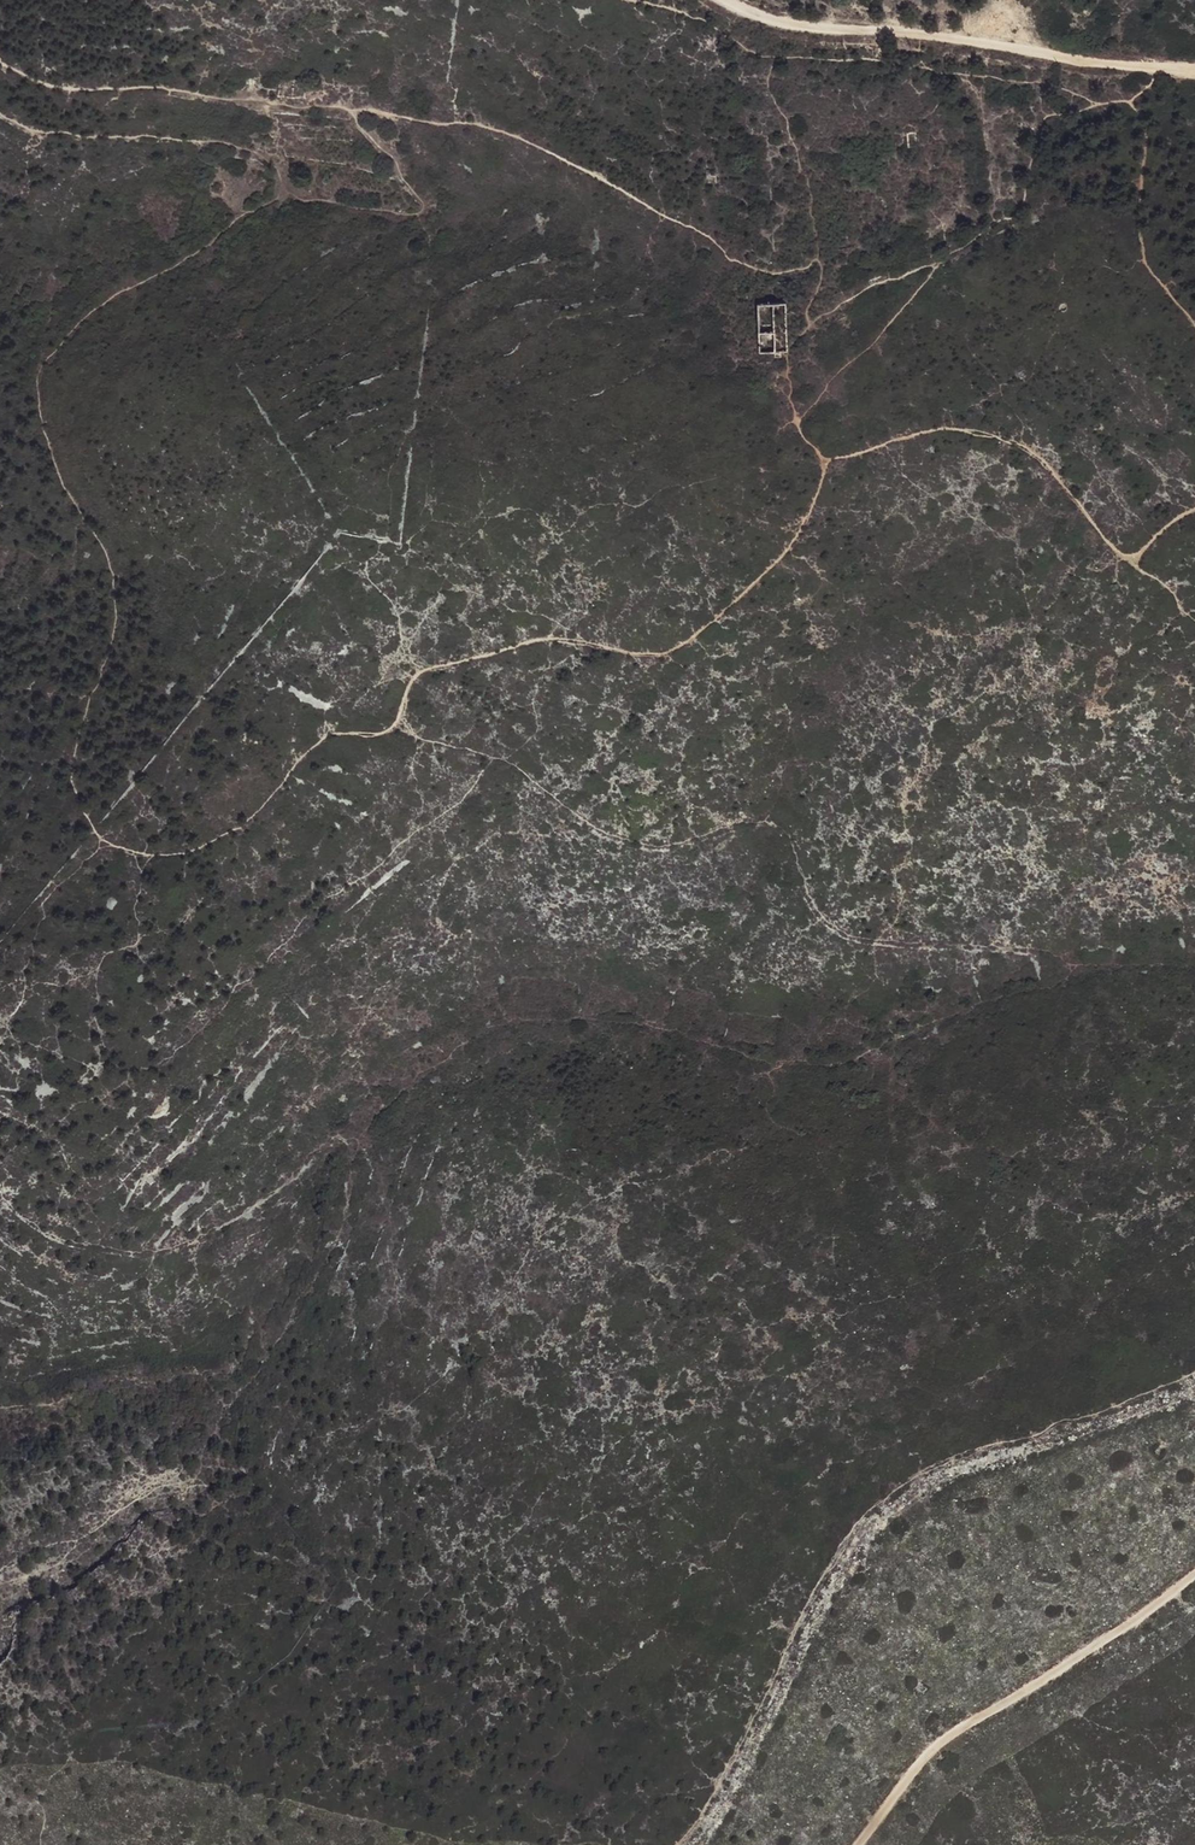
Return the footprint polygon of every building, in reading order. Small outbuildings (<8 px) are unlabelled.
[(919,133),(912,133),(910,146),(917,147),(919,133)] [(716,169),(707,169),(707,186),(716,185),(716,169)] [(758,314),(783,316),(784,305),(759,303),(758,314)]
